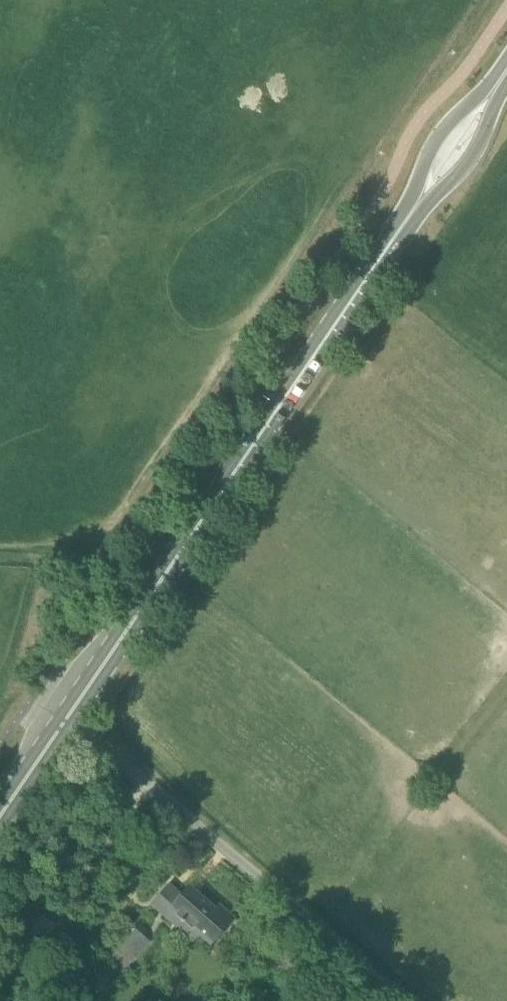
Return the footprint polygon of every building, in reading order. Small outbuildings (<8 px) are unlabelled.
[(201,936),(211,945),(235,917),(220,905),(216,909),(190,886),(182,896),(170,885),(153,903),(196,941),(201,936)] [(134,926),(116,948),(135,963),(153,941),(134,926)]
